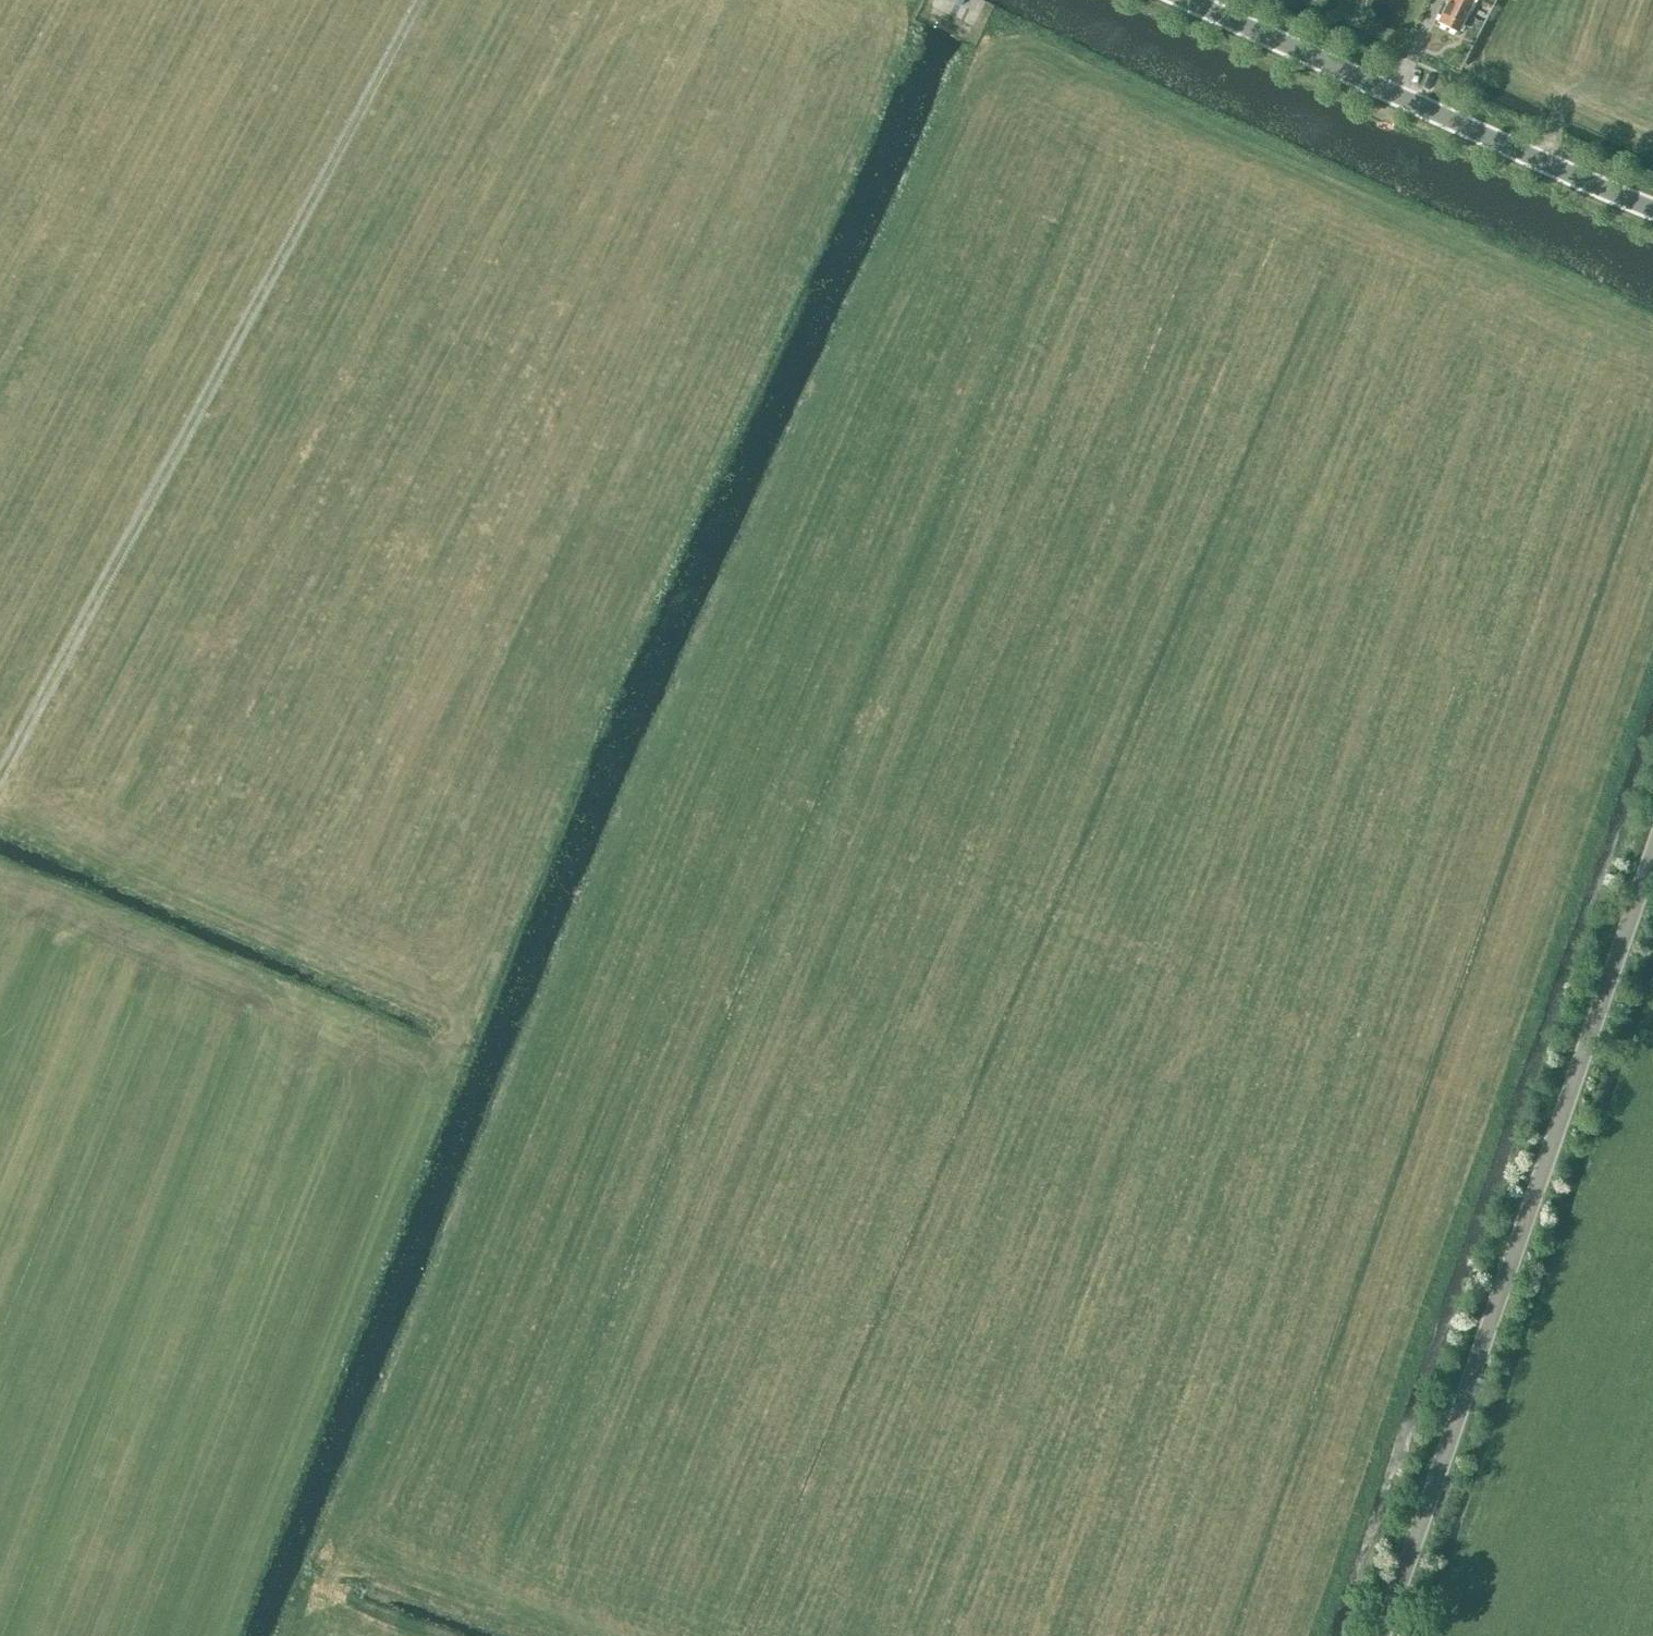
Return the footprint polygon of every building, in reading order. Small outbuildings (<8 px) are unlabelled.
[(1438,22),(1457,32),(1472,1),(1474,2),(1475,0),(1446,0),(1445,3),(1447,3),(1438,22)]
